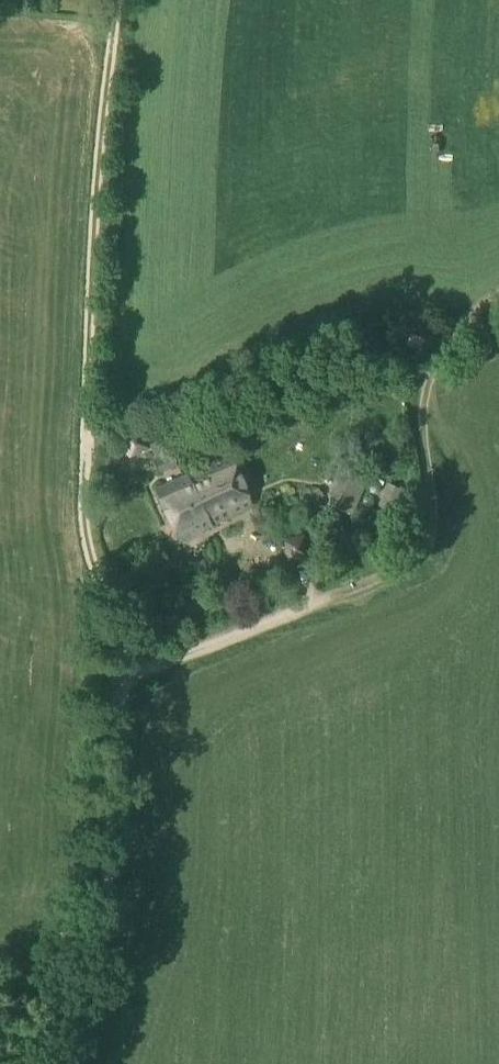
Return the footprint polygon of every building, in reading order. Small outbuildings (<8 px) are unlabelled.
[(159,473),(177,465),(170,452),(152,460),(159,473)] [(180,541),(253,506),(229,455),(156,491),(180,541)] [(352,514),(369,478),(346,467),(329,503),(352,514)] [(392,512),(402,489),(387,482),(377,505),(392,512)]
